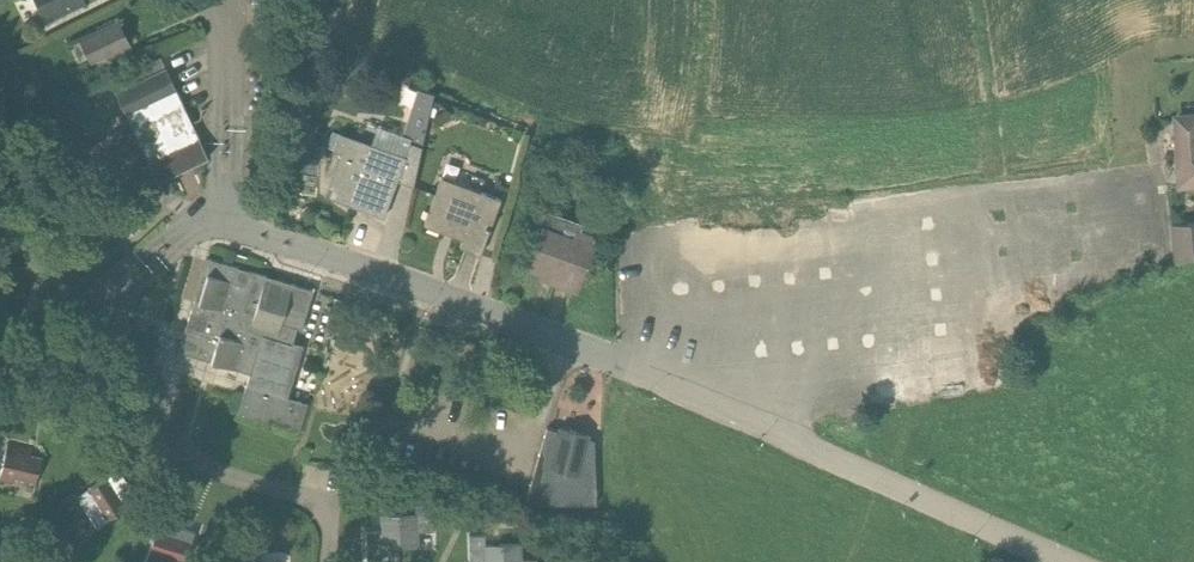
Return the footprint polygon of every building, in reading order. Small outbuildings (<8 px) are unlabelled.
[(44,16),(59,9),(63,16),(85,6),(82,0),(36,0),(44,16)] [(118,22),(81,40),(92,63),(107,55),(111,63),(132,53),(118,22)] [(161,57),(111,80),(157,181),(208,158),(161,57)] [(413,188),(422,148),(434,94),(418,89),(402,140),(410,143),(405,157),(339,133),(333,150),(344,155),(330,192),(347,198),(345,204),(384,219),(398,182),(413,188)] [(1177,118),(1179,165),(1193,165),(1193,117),(1177,118)] [(424,225),(444,233),(445,228),(466,236),(461,248),(480,255),(500,201),(442,179),(424,225)] [(59,197),(74,206),(80,195),(65,186),(59,197)] [(1193,257),(1193,223),(1171,225),(1175,265),(1193,257)] [(596,237),(574,229),(571,238),(537,225),(522,265),(553,277),(551,282),(577,291),(596,237)] [(313,291),(249,272),(207,259),(178,353),(249,374),(246,386),(288,398),(302,348),(292,345),(297,329),(301,330),(313,291)] [(307,404),(288,398),(246,386),(237,416),(260,422),(299,434),(308,404),(307,404)] [(596,479),(577,474),(587,434),(561,427),(560,432),(546,429),(524,506),(597,506),(596,479)] [(35,485),(41,458),(30,456),(32,449),(8,443),(0,476),(0,483),(12,486),(13,480),(35,485)] [(100,525),(121,512),(128,508),(122,498),(128,494),(114,473),(80,494),(100,525)] [(433,532),(432,512),(432,504),(415,505),(416,515),(400,515),(401,549),(419,549),(419,532),(433,532)] [(383,550),(401,549),(400,515),(380,516),(380,532),(366,533),(367,560),(383,560),(383,550)] [(173,561),(185,561),(192,541),(181,537),(183,530),(159,522),(147,561),(150,561),(160,561),(162,558),(173,561)] [(503,551),(485,552),(485,535),(469,536),(470,561),(503,561),(503,551)] [(503,561),(536,561),(536,560),(522,561),(522,551),(503,551),(503,561)]
